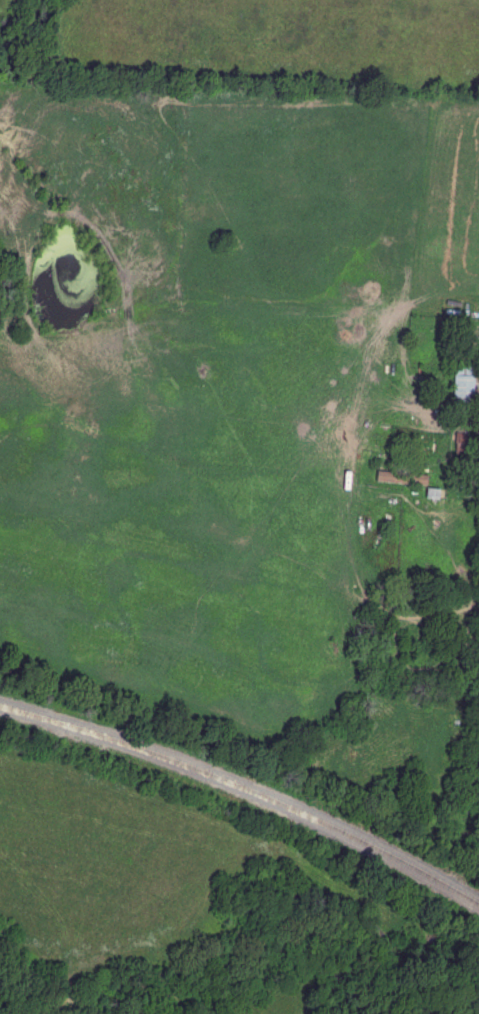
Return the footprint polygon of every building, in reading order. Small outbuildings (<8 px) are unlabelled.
[(452,403),(473,403),(473,366),(452,366),(452,403)] [(375,482),(425,485),(426,473),(375,471),(375,482)] [(425,498),(437,499),(438,489),(426,488),(425,498)]
